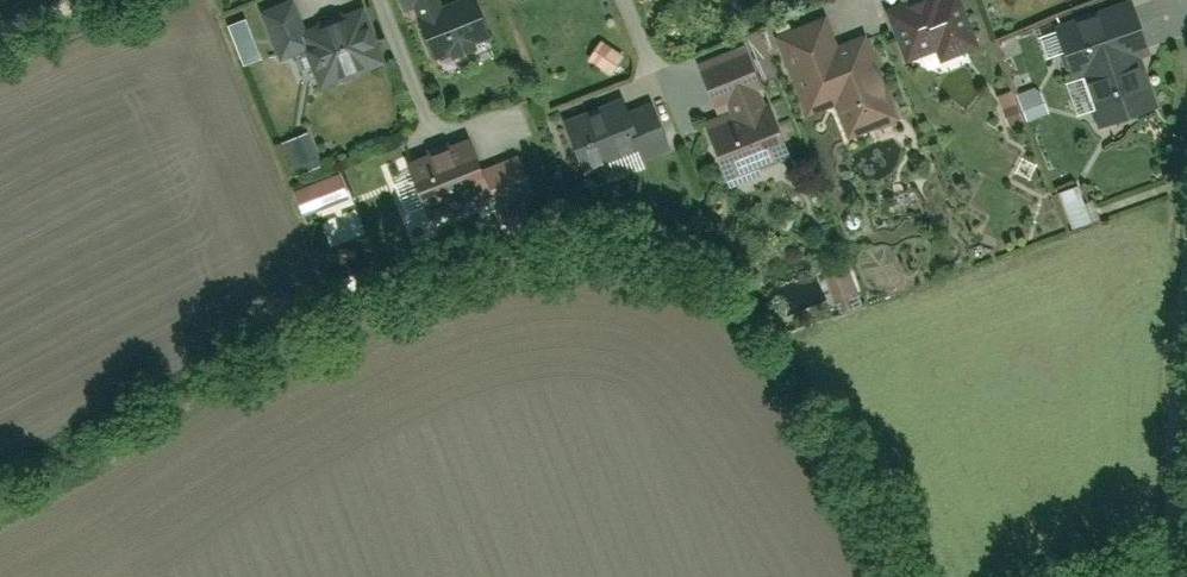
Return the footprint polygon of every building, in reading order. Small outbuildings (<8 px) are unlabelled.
[(402,13),(442,0),(397,0),(402,13)] [(432,15),(450,61),(489,45),(471,0),(470,0),(432,15)] [(910,66),(937,56),(942,69),(974,58),(970,45),(973,44),(958,0),(946,0),(894,18),(910,66)] [(1086,84),(1103,131),(1162,111),(1145,63),(1157,59),(1139,6),(1062,33),(1081,86),(1086,84)] [(278,64),(296,57),(308,88),(358,69),(346,36),(313,49),(297,7),(262,20),(278,64)] [(831,19),(775,40),(803,118),(831,107),(845,143),(899,124),(871,46),(844,55),(831,19)] [(245,21),(227,28),(242,66),(260,59),(245,21)] [(703,68),(716,114),(765,100),(752,53),(703,68)] [(1020,96),(1028,123),(1052,116),(1043,89),(1020,96)] [(579,123),(594,168),(672,142),(657,98),(579,123)] [(714,131),(730,180),(793,160),(778,111),(714,131)] [(419,179),(432,211),(493,185),(479,154),(419,179)] [(312,192),(320,211),(347,200),(338,180),(312,192)] [(1058,197),(1072,235),(1100,224),(1085,187),(1058,197)] [(823,279),(836,306),(859,296),(846,268),(823,279)]
